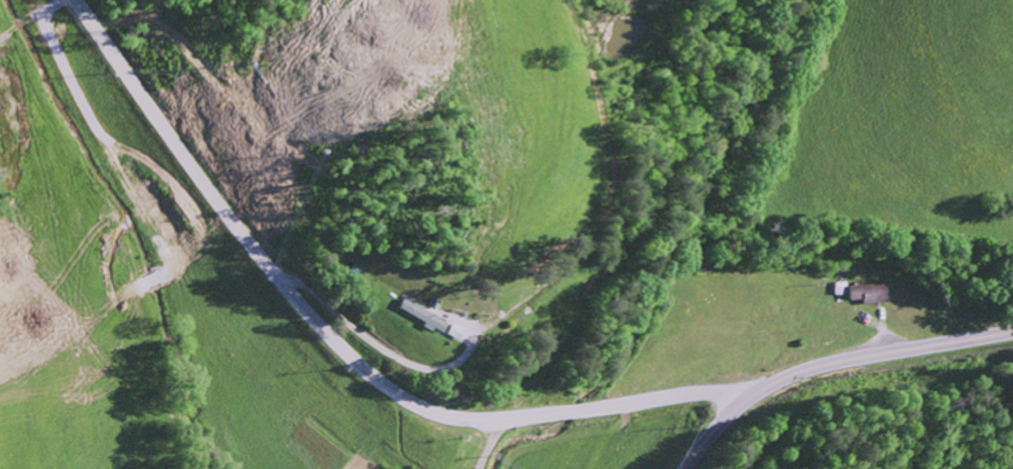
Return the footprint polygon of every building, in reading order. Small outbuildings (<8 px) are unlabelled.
[(850,284),(850,298),(865,298),(865,302),(888,302),(888,283),(850,284)] [(398,307),(423,321),(421,325),(431,331),(433,327),(442,332),(447,322),(422,308),(424,304),(415,299),(413,302),(403,297),(398,307)]
